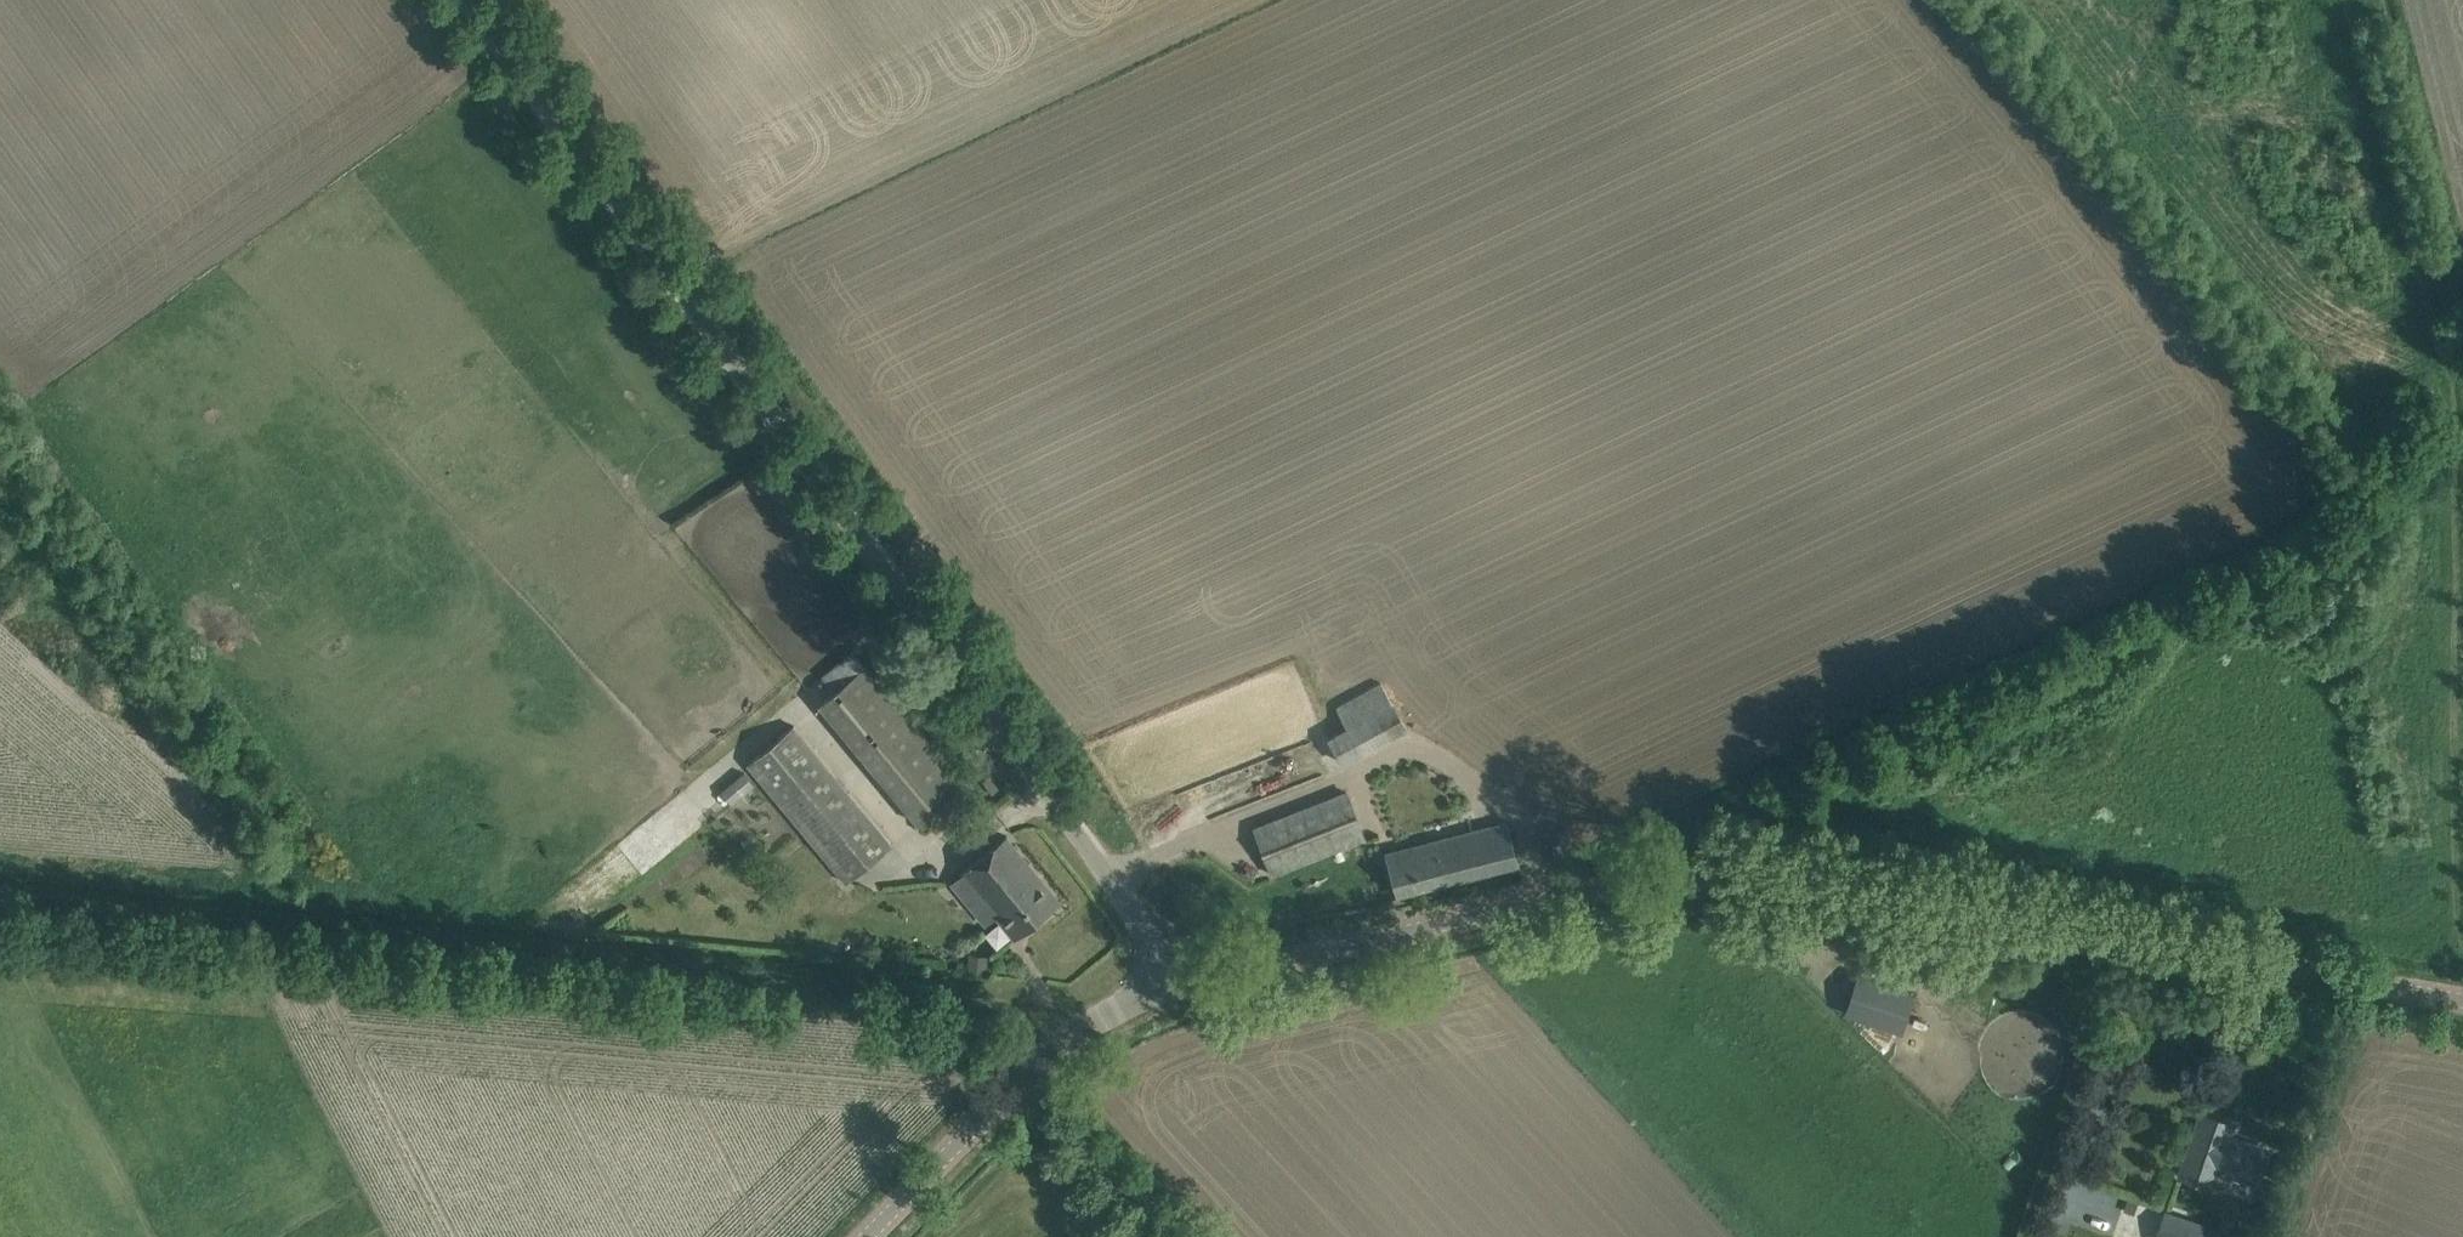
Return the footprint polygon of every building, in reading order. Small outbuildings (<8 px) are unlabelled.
[(852,650),(822,675),(835,690),(865,665),(852,650)] [(964,785),(865,665),(835,690),(819,703),(919,823),(964,785)] [(1382,681),(1336,706),(1347,726),(1328,737),(1342,764),(1408,729),(1382,681)] [(748,763),(846,881),(892,844),(793,725),(748,763)] [(722,790),(732,803),(755,785),(745,772),(722,790)] [(1365,838),(1346,792),(1254,828),(1273,874),(1365,838)] [(1387,853),(1399,895),(1518,864),(1506,822),(1387,853)] [(991,910),(1015,938),(1060,902),(1006,836),(961,873),(980,895),(973,900),(985,915),(991,910)] [(1902,1029),(1913,994),(1858,976),(1847,1011),(1902,1029)] [(2202,1114),(2181,1178),(2213,1188),(2215,1184),(2221,1186),(2229,1182),(2232,1173),(2258,1181),(2268,1151),(2228,1137),(2232,1124),(2202,1114)] [(2219,1230),(2165,1212),(2157,1236),(2217,1236),(2219,1230)]
